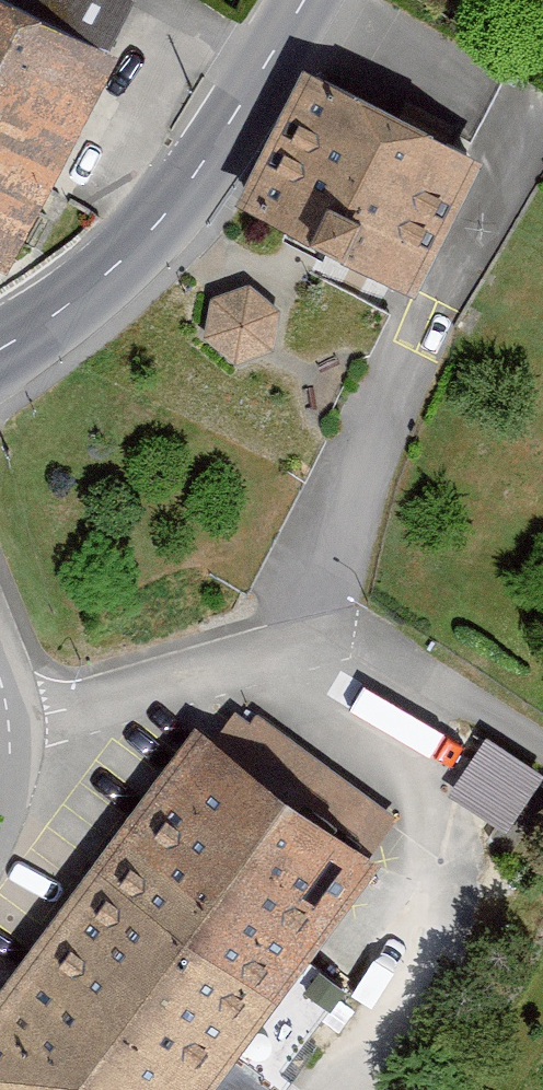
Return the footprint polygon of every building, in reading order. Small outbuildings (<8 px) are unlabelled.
[(19,0),(0,0),(0,257),(18,266),(125,52),(19,0)] [(494,161),(319,72),(250,207),(425,297),(494,161)] [(265,293),(222,308),(217,344),(250,360),(280,351),(291,318),(265,293)] [(389,857),(201,723),(0,1003),(0,1089),(221,1089),(389,857)] [(460,784),(517,823),(542,786),(542,760),(497,729),(460,784)]
